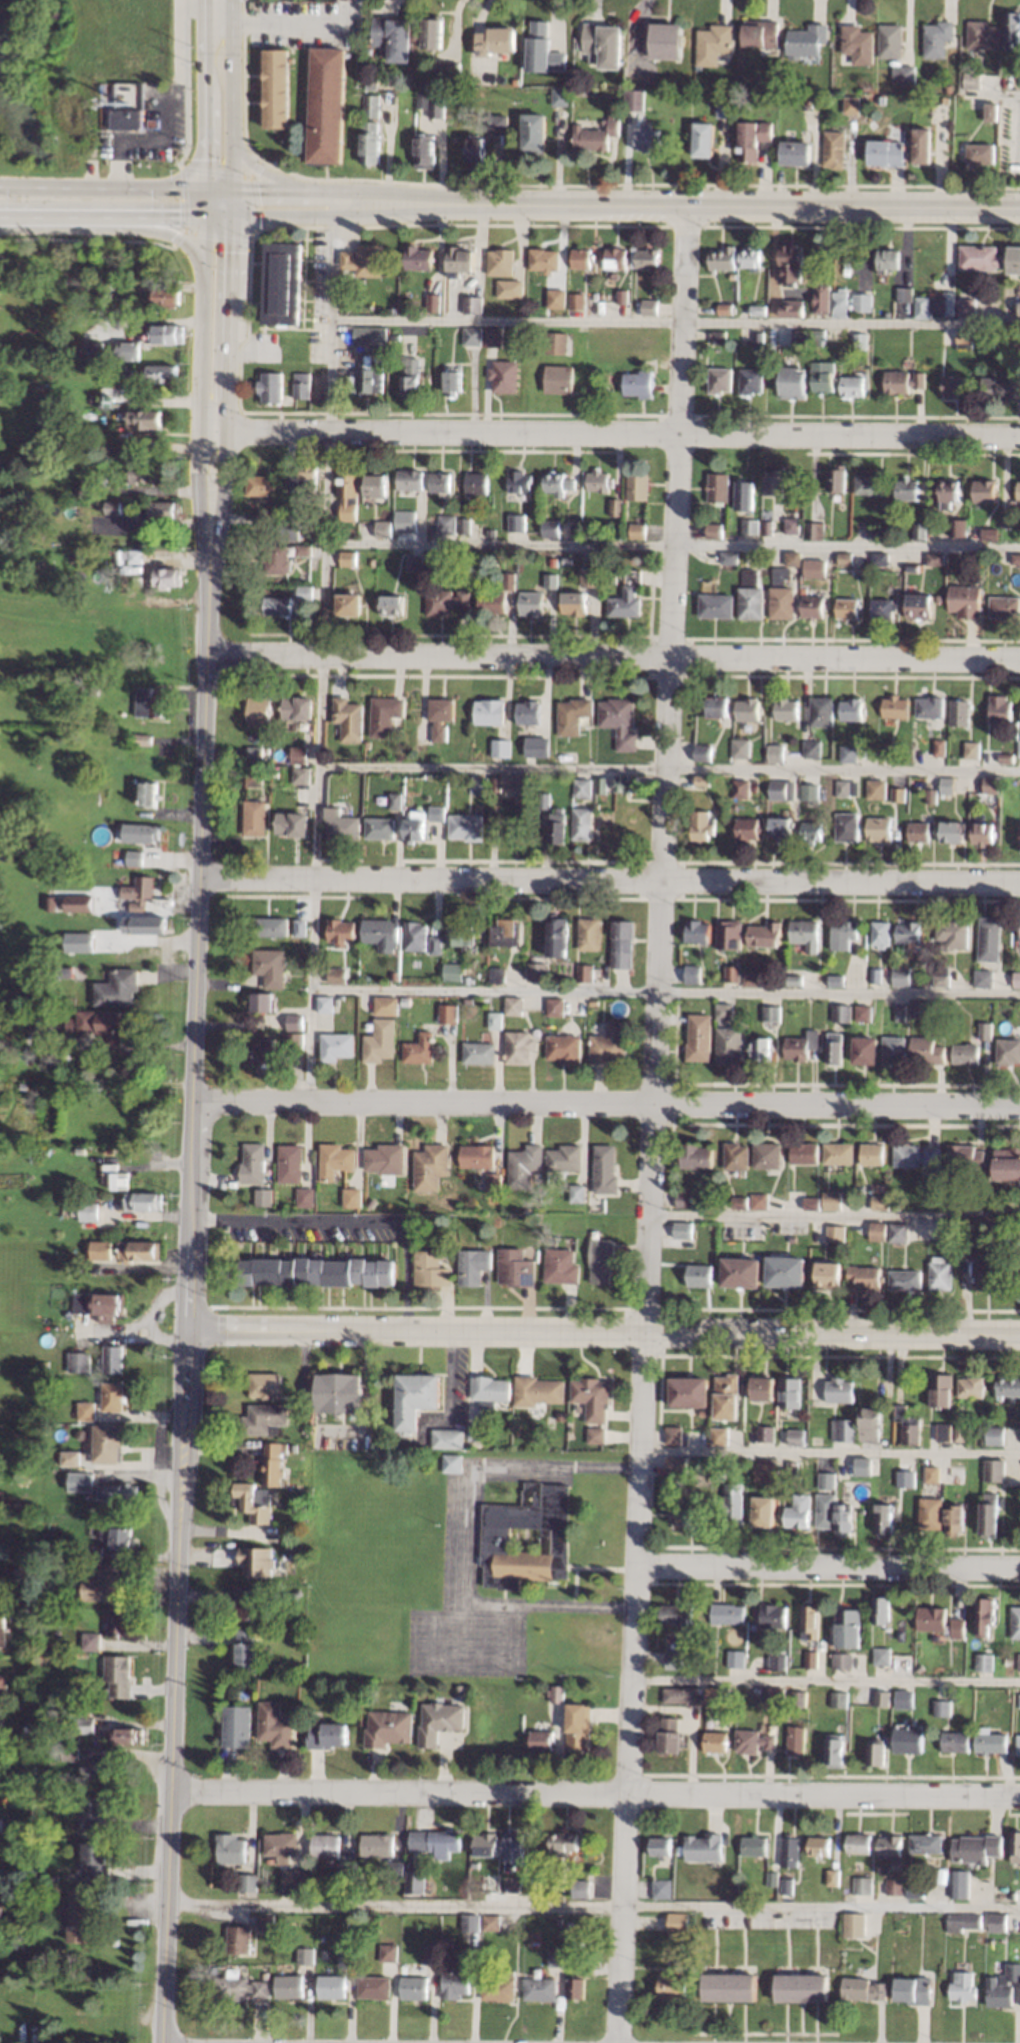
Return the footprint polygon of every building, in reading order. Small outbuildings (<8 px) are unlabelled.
[(1018,43),(1011,43),(1011,49),(1004,49),(1004,12),(1019,12),(1018,43)] [(395,20),(409,20),(408,62),(386,62),(386,45),(370,45),(371,16),(396,17),(395,20)] [(440,19),(439,47),(420,46),(421,18),(440,19)] [(776,21),(775,48),(762,47),(762,46),(742,45),(743,20),(776,21)] [(547,22),(546,39),(549,39),(548,51),(565,52),(564,70),(547,69),(547,72),(524,70),(526,37),(527,37),(528,21),(547,22)] [(953,40),(944,40),(945,58),(923,58),(922,25),(937,25),(937,21),(952,21),(953,40)] [(986,21),(986,26),(998,26),(997,49),(966,48),(967,21),(986,21)] [(681,24),(681,34),(683,34),(682,47),(679,47),(679,60),(649,59),(649,44),(647,44),(647,34),(650,34),(650,23),(681,24)] [(826,42),(818,42),(818,55),(786,55),(786,30),(807,30),(807,24),(826,24),(826,42)] [(900,57),(877,57),(877,24),(901,24),(900,57)] [(731,26),(730,52),(716,51),(715,65),(695,64),(696,29),(709,30),(709,25),(731,26)] [(859,32),(872,32),(872,64),(851,64),(851,53),(840,53),(840,25),(859,25),(859,32)] [(620,28),(619,69),(597,68),(598,53),(581,52),(582,26),(620,28)] [(513,52),(489,52),(489,56),(475,57),(475,32),(487,32),(487,28),(513,28),(513,52)] [(345,49),(341,164),(307,162),(311,47),(345,49)] [(288,128),(264,128),(264,49),(288,49),(288,128)] [(913,82),(891,82),(891,65),(894,65),(913,66),(913,82)] [(979,89),(962,89),(963,72),(979,73),(979,89)] [(375,89),(364,89),(364,81),(375,80),(375,89)] [(425,89),(416,89),(416,81),(425,81),(425,89)] [(567,105),(551,105),(551,88),(567,88),(567,105)] [(426,107),(415,107),(415,93),(426,93),(426,107)] [(377,117),(362,117),(362,94),(377,94),(377,117)] [(635,109),(624,109),(624,94),(635,94),(635,109)] [(859,97),(858,114),(842,113),(843,96),(859,97)] [(443,103),(442,117),(427,117),(428,102),(443,103)] [(728,102),(715,102),(714,118),(727,118),(728,102)] [(121,103),(120,109),(142,110),(141,129),(108,128),(109,103),(121,103)] [(996,121),(983,121),(984,103),(996,103),(996,121)] [(505,133),(487,133),(487,114),(506,115),(505,133)] [(544,150),(522,150),(522,114),(545,114),(544,150)] [(158,127),(146,127),(146,118),(158,118),(158,127)] [(617,135),(608,135),(607,150),(572,149),(573,124),(580,124),(580,129),(606,129),(606,118),(618,119),(617,135)] [(377,122),(377,135),(379,135),(378,164),(360,164),(362,121),(377,122)] [(713,123),(711,157),(692,156),(693,122),(713,123)] [(770,141),(756,141),(756,162),(737,162),(738,153),(736,153),(736,146),(737,146),(738,122),(771,123),(770,141)] [(650,130),(658,130),(658,152),(641,152),(641,150),(633,150),(633,130),(642,130),(642,124),(650,124),(650,130)] [(930,128),(929,163),(913,163),(914,128),(930,128)] [(844,132),(842,168),(831,168),(831,166),(821,166),(822,131),(844,132)] [(432,167),(413,167),(413,135),(432,135),(432,167)] [(483,168),(466,167),(467,136),(483,137),(483,168)] [(810,141),(809,165),(779,165),(780,141),(810,141)] [(903,142),(902,166),(867,164),(868,141),(903,142)] [(992,164),(966,163),(966,156),(961,156),(961,144),(993,144),(992,164)] [(795,242),(795,244),(804,245),(798,288),(792,287),(792,284),(783,283),(784,277),(780,277),(784,240),(795,242)] [(306,243),(303,324),(291,324),(291,327),(279,327),(279,324),(264,323),(267,242),(306,243)] [(385,244),(384,277),(358,276),(359,269),(343,269),(343,250),(356,250),(355,257),(359,257),(360,244),(385,244)] [(421,244),(421,249),(436,249),(436,269),(407,268),(408,244),(421,244)] [(653,249),(661,249),(661,269),(633,268),(633,247),(638,247),(638,250),(648,250),(648,245),(653,245),(653,249)] [(755,248),(762,249),(762,272),(753,271),(753,269),(745,268),(745,267),(743,267),(743,249),(749,249),(749,245),(755,246),(755,248)] [(464,247),(464,249),(477,249),(476,273),(463,272),(463,281),(448,281),(449,246),(464,247)] [(999,257),(1005,257),(1004,266),(999,266),(999,270),(961,270),(962,246),(999,246),(999,257)] [(516,248),(515,275),(490,274),(490,249),(499,249),(499,247),(516,248)] [(547,248),(547,250),(561,250),(561,271),(554,270),(554,275),(546,275),(546,270),(531,269),(532,247),(547,248)] [(621,249),(628,249),(628,268),(607,268),(607,249),(613,249),(613,247),(621,247),(621,249)] [(737,247),(737,269),(717,269),(717,272),(712,272),(713,269),(711,269),(711,249),(727,250),(727,247),(737,247)] [(1011,247),(1019,247),(1019,273),(1011,273),(1011,247)] [(593,249),(593,253),(596,253),(596,266),(591,266),(591,269),(574,269),(575,248),(593,249)] [(902,269),(881,269),(881,249),(902,249),(902,269)] [(841,268),(849,268),(849,272),(870,272),(870,258),(842,257),(841,268)] [(524,280),(523,299),(498,298),(499,279),(524,280)] [(125,282),(124,290),(110,289),(110,281),(125,282)] [(109,297),(98,298),(97,283),(109,282),(109,297)] [(831,314),(815,314),(816,284),(831,284),(831,314)] [(846,291),(848,291),(848,317),(834,317),(834,291),(840,291),(840,287),(846,287),(846,291)] [(914,303),(898,303),(898,287),(904,287),(914,287),(914,303)] [(180,303),(174,303),(174,307),(165,306),(165,302),(147,302),(147,295),(153,295),(153,288),(180,288),(180,303)] [(568,290),(567,309),(549,309),(549,289),(568,290)] [(629,304),(619,303),(619,290),(629,290),(629,304)] [(587,293),(586,310),(571,309),(571,292),(587,293)] [(956,317),(944,317),(944,312),(932,312),(931,318),(916,318),(916,295),(944,296),(944,292),(956,292),(956,317)] [(443,293),(443,312),(427,311),(428,293),(443,293)] [(872,312),(855,312),(855,294),(873,294),(872,312)] [(485,296),(484,314),(465,313),(466,295),(485,296)] [(977,317),(959,316),(959,298),(977,298),(977,317)] [(659,300),(659,315),(643,314),(644,299),(659,300)] [(806,317),(782,316),(783,303),(791,303),(791,300),(806,300),(806,317)] [(734,313),(721,314),(721,303),(734,304),(734,313)] [(767,315),(752,315),(752,304),(767,304),(767,315)] [(184,326),(183,342),(145,341),(146,329),(151,329),(151,325),(184,326)] [(389,327),(389,344),(355,343),(356,326),(389,327)] [(483,328),(482,345),(465,344),(466,327),(483,328)] [(504,328),(503,347),(484,346),(484,327),(504,328)] [(727,344),(711,344),(712,330),(727,331),(727,344)] [(804,330),(790,330),(791,347),(805,347),(804,330)] [(827,339),(824,339),(824,346),(813,346),(813,330),(827,330),(827,339)] [(974,348),(958,348),(958,331),(974,331),(974,348)] [(569,333),(569,354),(546,354),(547,332),(569,333)] [(766,350),(755,350),(755,332),(766,332),(766,350)] [(402,333),(402,341),(392,340),(393,333),(402,333)] [(869,349),(854,349),(855,333),(869,333),(869,349)] [(139,360),(117,359),(118,342),(139,342),(139,360)] [(389,353),(389,362),(380,362),(380,353),(389,353)] [(423,359),(422,390),(419,390),(419,395),(401,395),(402,372),(408,372),(409,358),(423,359)] [(521,362),(519,393),(494,392),(495,379),(490,379),(490,368),(495,368),(495,361),(521,362)] [(835,392),(826,392),(826,397),(820,397),(820,392),(813,392),(814,361),(836,361),(835,392)] [(177,365),(177,383),(148,382),(148,377),(142,377),(142,368),(148,368),(148,364),(177,365)] [(574,365),(573,393),(546,392),(547,364),(574,365)] [(803,367),(802,371),(808,372),(807,395),(783,394),(784,366),(803,367)] [(734,391),(725,391),(725,394),(711,394),(711,367),(734,367),(734,391)] [(380,369),(379,393),(360,393),(361,368),(380,369)] [(765,392),(755,391),(755,395),(742,395),(742,369),(765,369),(765,392)] [(654,370),(653,394),(625,394),(626,374),(641,374),(641,370),(654,370)] [(312,372),(311,398),(295,398),(295,371),(312,372)] [(465,371),(464,391),(461,391),(461,398),(451,398),(452,390),(446,390),(447,371),(465,371)] [(910,379),(915,379),(915,372),(926,372),(926,389),(915,389),(915,386),(911,386),(911,393),(886,393),(886,371),(910,371),(910,379)] [(284,373),(283,402),(263,401),(263,392),(259,392),(259,380),(263,380),(264,372),(284,373)] [(967,396),(945,396),(945,374),(968,375),(967,396)] [(866,397),(843,397),(843,376),(866,376),(866,397)] [(1011,378),(1019,378),(1019,400),(984,400),(984,376),(1000,376),(1000,381),(1011,381),(1011,378)] [(128,406),(115,406),(115,404),(109,404),(109,396),(128,396),(128,406)] [(161,428),(137,428),(137,426),(127,426),(127,418),(123,418),(123,412),(130,412),(130,410),(161,409),(161,428)] [(149,468),(152,468),(152,475),(149,474),(148,481),(134,481),(134,484),(126,483),(127,465),(133,465),(133,461),(149,462),(149,468)] [(318,490),(286,490),(286,469),(300,469),(300,464),(318,464),(318,490)] [(848,493),(829,493),(829,468),(837,468),(837,465),(849,465),(848,493)] [(355,473),(359,473),(359,521),(342,521),(342,496),(339,496),(339,469),(355,469),(355,473)] [(526,474),(533,474),(533,492),(510,492),(510,469),(526,469),(526,474)] [(603,472),(611,472),(611,479),(615,479),(615,487),(610,487),(610,494),(600,494),(600,491),(588,490),(588,472),(596,472),(596,469),(604,469),(603,472)] [(425,490),(399,490),(399,470),(425,470),(425,490)] [(785,494),(765,494),(766,470),(785,470),(785,494)] [(489,494),(467,493),(468,472),(489,473),(489,494)] [(567,478),(577,478),(577,488),(566,488),(566,498),(558,498),(558,491),(546,491),(546,472),(567,472),(567,478)] [(451,491),(432,491),(432,473),(451,473),(451,491)] [(650,500),(628,500),(628,473),(650,473),(650,500)] [(731,501),(709,501),(709,473),(731,473),(731,501)] [(884,496),(869,496),(869,494),(856,494),(856,473),(884,474),(884,496)] [(388,495),(367,495),(367,474),(388,474),(388,495)] [(278,495),(248,495),(248,475),(278,475),(278,495)] [(912,480),(919,480),(919,500),(897,500),(898,480),(906,480),(906,476),(912,476),(912,480)] [(961,501),(952,501),(952,510),(941,510),(941,480),(961,480),(961,501)] [(998,503),(976,503),(976,480),(999,480),(998,503)] [(755,510),(737,510),(738,481),(756,481),(755,510)] [(624,516),(611,516),(611,498),(614,498),(624,498),(624,516)] [(120,515),(104,515),(105,500),(120,500),(120,515)] [(178,518),(147,517),(147,506),(149,506),(150,500),(178,501),(178,518)] [(276,526),(261,526),(261,510),(276,510),(276,526)] [(1015,529),(1003,528),(1003,511),(1015,511),(1015,529)] [(527,531),(509,531),(510,513),(527,514),(527,531)] [(457,532),(440,532),(440,514),(457,514),(457,532)] [(418,533),(397,533),(397,516),(418,516),(418,533)] [(301,540),(282,540),(282,517),(301,517),(301,540)] [(472,533),(459,533),(459,518),(472,518),(472,533)] [(800,534),(786,534),(786,518),(800,518),(800,534)] [(969,537),(951,537),(952,518),(969,518),(969,537)] [(560,536),(544,536),(544,519),(561,519),(560,536)] [(760,534),(743,534),(743,519),(760,519),(760,534)] [(393,538),(377,538),(377,520),(393,520),(393,538)] [(774,536),(764,536),(764,521),(774,521),(774,536)] [(825,539),(809,539),(809,522),(812,522),(825,523),(825,539)] [(648,538),(631,538),(631,523),(648,523),(648,538)] [(723,538),(707,538),(708,523),(723,523),(723,538)] [(927,539),(915,539),(915,523),(927,523),(927,539)] [(884,539),(869,539),(869,528),(871,528),(884,528),(884,539)] [(1000,541),(983,541),(983,528),(1000,528),(1000,541)] [(496,538),(488,538),(488,529),(496,529),(496,538)] [(290,561),(293,561),(293,573),(267,573),(267,563),(264,563),(264,544),(290,544),(290,561)] [(313,555),(297,555),(297,544),(313,544),(313,555)] [(141,563),(126,563),(126,557),(115,558),(115,552),(120,552),(120,549),(140,549),(141,563)] [(357,565),(342,565),(342,551),(355,551),(357,551),(357,565)] [(802,566),(786,566),(786,551),(802,551),(802,566)] [(475,560),(465,560),(465,552),(475,552),(475,560)] [(738,564),(722,564),(722,552),(725,552),(738,552),(738,564)] [(820,563),(804,563),(804,552),(820,552),(820,563)] [(853,564),(839,565),(840,552),(853,552),(853,564)] [(891,565),(873,565),(873,552),(891,552),(891,565)] [(945,566),(929,566),(929,553),(933,553),(945,553),(945,566)] [(424,572),(409,572),(409,555),(424,555),(424,572)] [(575,565),(563,565),(563,556),(575,557),(575,565)] [(823,578),(823,560),(801,559),(801,577),(823,578)] [(178,585),(167,585),(167,590),(157,590),(157,585),(148,585),(149,572),(152,572),(152,567),(178,567),(178,585)] [(792,578),(786,578),(786,588),(796,588),(796,618),(772,618),(772,586),(773,586),(773,567),(792,568),(792,578)] [(592,587),(592,570),(578,569),(578,586),(592,587)] [(641,586),(637,586),(637,598),(641,598),(641,616),(610,615),(610,597),(626,597),(626,569),(641,569),(641,586)] [(760,587),(765,587),(765,619),(741,619),(741,586),(742,586),(742,569),(760,569),(760,587)] [(517,589),(505,589),(505,572),(517,572),(517,589)] [(559,588),(547,588),(547,573),(559,573),(559,588)] [(599,604),(589,603),(589,617),(574,617),(574,613),(564,613),(564,591),(587,591),(587,583),(599,583),(599,604)] [(314,587),(314,602),(299,602),(299,586),(314,587)] [(984,618),(960,618),(960,611),(949,611),(949,586),(984,586),(984,618)] [(454,596),(460,596),(460,590),(471,590),(471,609),(459,609),(459,604),(454,604),(454,616),(428,616),(428,589),(455,589),(454,596)] [(507,615),(480,615),(480,591),(507,591),(507,615)] [(546,616),(522,616),(522,591),(546,591),(546,616)] [(363,615),(338,615),(338,593),(363,593),(363,615)] [(406,616),(381,616),(382,593),(406,594),(406,616)] [(934,619),(908,619),(908,593),(934,593),(934,619)] [(735,617),(700,617),(700,594),(715,594),(735,594),(735,617)] [(826,618),(803,618),(803,596),(826,596),(826,618)] [(291,614),(265,614),(265,597),(292,597),(291,614)] [(991,597),(1019,597),(1019,619),(991,619),(991,597)] [(860,619),(838,619),(838,599),(861,599),(860,619)] [(896,619),(872,619),(872,599),(896,599),(896,619)] [(149,688),(149,694),(163,695),(161,718),(133,715),(135,687),(149,688)] [(902,699),(911,699),(910,718),(885,718),(885,698),(894,698),(894,694),(902,694),(902,699)] [(272,713),(276,713),(276,728),(250,727),(250,696),(272,697),(272,713)] [(349,703),(365,703),(364,743),(343,743),(343,723),(335,723),(335,696),(349,696),(349,703)] [(406,698),(405,716),(394,715),(393,737),(372,736),(374,696),(406,698)] [(728,718),(708,718),(708,696),(729,696),(728,718)] [(790,701),(799,701),(799,720),(777,720),(777,700),(779,700),(779,696),(790,696),(790,701)] [(944,717),(917,717),(917,698),(931,698),(931,696),(944,696),(944,717)] [(1008,702),(1013,702),(1012,723),(991,723),(991,696),(1008,696),(1008,702)] [(314,720),(284,720),(284,697),(314,697),(314,720)] [(760,721),(738,721),(738,700),(748,700),(748,697),(760,697),(760,721)] [(834,726),(812,726),(812,697),(834,697),(834,726)] [(455,720),(444,720),(444,725),(449,725),(449,742),(434,742),(434,725),(437,725),(437,720),(430,720),(430,698),(456,698),(455,720)] [(594,715),(582,715),(582,735),(559,735),(560,701),(573,701),(573,698),(594,699),(594,715)] [(636,727),(630,727),(630,732),(638,733),(638,751),(618,751),(618,727),(600,727),(600,701),(611,701),(611,698),(636,698),(636,727)] [(862,701),(865,701),(865,721),(842,721),(842,700),(851,700),(851,698),(862,698),(862,701)] [(505,725),(476,724),(476,700),(505,700),(505,725)] [(542,713),(552,713),(552,732),(541,731),(541,724),(518,724),(518,703),(528,703),(528,700),(542,700),(542,713)] [(971,726),(951,726),(952,700),(971,701),(971,726)] [(150,735),(149,746),(132,744),(134,733),(150,735)] [(548,738),(524,736),(523,756),(547,757),(548,738)] [(513,757),(493,757),(493,739),(498,739),(513,739),(513,757)] [(751,759),(733,759),(733,739),(751,739),(751,759)] [(822,758),(804,758),(805,740),(822,740),(822,758)] [(946,757),(935,757),(936,740),(946,740),(946,757)] [(981,759),(965,759),(966,742),(981,743),(981,759)] [(427,744),(427,751),(417,751),(417,743),(427,744)] [(784,762),(768,762),(769,744),(785,744),(784,762)] [(895,759),(883,759),(883,744),(895,744),(895,759)] [(713,762),(695,762),(695,745),(698,745),(713,745),(713,762)] [(858,762),(842,762),(842,745),(858,745),(858,762)] [(264,761),(249,761),(249,746),(264,746),(264,761)] [(309,764),(292,764),(293,746),(309,746),(309,764)] [(273,748),(272,755),(265,755),(266,747),(273,748)] [(728,761),(719,761),(720,753),(728,753),(728,761)] [(1015,763),(1000,763),(1000,753),(1015,753),(1015,763)] [(264,768),(263,786),(247,785),(248,767),(264,768)] [(311,784),(295,784),(295,767),(311,767),(311,784)] [(533,789),(531,789),(531,803),(518,803),(518,787),(504,787),(504,772),(533,772),(533,789)] [(639,793),(632,792),(632,794),(626,794),(626,792),(617,792),(617,775),(639,775),(639,793)] [(490,795),(474,795),(474,776),(490,776),(490,795)] [(609,795),(597,795),(597,776),(609,776),(609,795)] [(711,785),(696,785),(696,776),(711,776),(711,785)] [(503,791),(493,791),(494,777),(503,777),(503,791)] [(956,794),(941,794),(941,777),(956,778),(956,794)] [(1000,793),(985,793),(985,777),(1000,777),(1000,793)] [(593,797),(576,797),(576,778),(594,778),(593,797)] [(750,797),(733,797),(733,780),(750,780),(750,797)] [(796,799),(770,799),(770,780),(796,781),(796,799)] [(859,795),(837,795),(837,780),(859,780),(859,795)] [(887,800),(868,800),(868,780),(887,780),(887,800)] [(154,783),(153,794),(159,795),(158,800),(154,799),(153,807),(137,805),(139,782),(154,783)] [(820,800),(803,799),(804,784),(821,784),(820,800)] [(907,801),(893,801),(893,788),(907,788),(907,801)] [(938,804),(926,804),(926,788),(939,788),(938,804)] [(405,810),(392,810),(392,792),(405,792),(405,810)] [(553,808),(541,808),(541,792),(553,792),(553,808)] [(267,836),(244,836),(245,800),(267,800),(267,836)] [(447,821),(432,821),(432,819),(432,806),(447,806),(447,821)] [(342,816),(362,817),(362,838),(329,838),(329,819),(326,819),(327,807),(342,807),(342,816)] [(566,812),(568,812),(567,843),(553,843),(554,811),(560,812),(560,807),(566,807),(566,812)] [(595,841),(575,841),(576,807),(595,808),(595,841)] [(428,838),(417,838),(417,845),(409,845),(409,818),(414,818),(414,810),(428,810),(428,838)] [(308,836),(279,836),(279,811),(307,811),(308,811),(308,836)] [(711,818),(718,818),(718,835),(710,835),(710,840),(693,840),(693,811),(711,811),(711,818)] [(858,842),(836,841),(836,813),(859,813),(858,842)] [(486,840),(468,840),(468,838),(451,838),(452,815),(486,815),(486,840)] [(396,839),(368,838),(368,817),(396,818),(396,839)] [(792,836),(784,836),(784,842),(778,842),(778,837),(770,837),(770,817),(793,817),(792,836)] [(893,841),(885,841),(885,844),(868,844),(868,817),(893,817),(893,841)] [(760,838),(752,838),(752,844),(738,844),(738,818),(760,818),(760,838)] [(930,843),(909,842),(909,821),(930,822),(930,843)] [(964,823),(968,823),(968,835),(963,835),(963,843),(941,843),(941,821),(964,821),(964,823)] [(157,825),(156,840),(153,839),(153,843),(139,842),(139,845),(132,844),(132,842),(120,841),(122,822),(157,825)] [(823,840),(817,840),(817,845),(807,845),(807,839),(803,839),(803,822),(823,823),(823,840)] [(995,843),(987,843),(987,847),(980,847),(980,843),(973,843),(974,822),(995,822),(995,843)] [(142,853),(141,866),(124,864),(125,852),(142,853)] [(151,877),(150,897),(143,897),(142,912),(127,911),(128,902),(137,902),(137,900),(132,900),(133,898),(118,897),(119,885),(134,886),(134,876),(151,877)] [(88,910),(62,910),(63,890),(89,891),(88,910)] [(164,933),(131,933),(131,915),(164,916),(164,933)] [(571,959),(550,958),(550,916),(571,916),(571,959)] [(87,925),(73,925),(73,917),(87,917),(87,925)] [(289,936),(257,936),(257,917),(289,917),(289,936)] [(345,921),(357,921),(357,942),(351,942),(351,947),(338,947),(338,942),(331,942),(331,917),(345,917),(345,921)] [(601,951),(582,951),(582,917),(602,917),(601,951)] [(1002,960),(980,960),(980,917),(1002,917),(1002,960)] [(395,921),(401,921),(400,944),(397,944),(397,952),(381,952),(381,941),(366,941),(366,918),(395,919),(395,921)] [(519,923),(524,923),(524,946),(493,945),(493,925),(500,925),(500,918),(519,918),(519,923)] [(962,922),(970,922),(970,949),(954,949),(954,951),(942,951),(942,939),(937,939),(937,921),(952,921),(952,918),(962,918),(962,922)] [(309,936),(296,936),(296,919),(309,919),(309,936)] [(634,970),(614,969),(614,919),(634,919),(634,970)] [(704,923),(711,923),(710,943),(688,943),(689,919),(704,919),(704,923)] [(743,950),(718,950),(719,920),(743,920),(743,950)] [(821,953),(807,953),(807,942),(791,942),(791,920),(821,920),(821,953)] [(420,924),(429,924),(429,951),(408,951),(408,921),(421,921),(420,924)] [(784,946),(749,946),(749,926),(770,926),(770,921),(784,921),(784,946)] [(860,939),(853,939),(852,951),(834,951),(834,921),(860,921),(860,939)] [(892,945),(886,945),(886,949),(879,949),(879,945),(874,945),(874,921),(892,922),(892,945)] [(467,928),(474,928),(474,944),(449,944),(449,922),(467,922),(467,928)] [(922,942),(898,942),(898,923),(910,923),(911,922),(922,922),(922,942)] [(82,931),(98,931),(98,943),(81,943),(81,945),(66,944),(66,929),(82,930),(82,931)] [(443,954),(432,954),(433,936),(435,936),(443,936),(443,954)] [(286,989),(267,989),(267,975),(255,975),(255,949),(287,949),(286,989)] [(75,973),(52,973),(52,962),(76,963),(75,973)] [(464,981),(447,981),(447,962),(464,962),(464,981)] [(548,981),(530,981),(530,963),(549,963),(548,981)] [(595,981),(579,981),(579,964),(595,965),(595,981)] [(742,981),(725,981),(726,965),(742,965),(742,981)] [(703,983),(687,983),(687,966),(703,966),(703,983)] [(911,967),(911,985),(895,985),(895,966),(911,967)] [(508,983),(492,983),(492,967),(508,967),(508,983)] [(349,984),(330,983),(330,968),(349,968),(349,984)] [(883,983),(871,983),(871,968),(883,968),(883,983)] [(136,991),(131,991),(131,1005),(93,1005),(93,982),(111,982),(111,970),(136,970),(136,991)] [(994,987),(975,987),(975,970),(994,970),(994,987)] [(401,981),(392,981),(392,971),(401,971),(401,981)] [(1011,971),(1011,987),(1019,988),(1019,971),(1011,971)] [(762,986),(745,986),(745,973),(762,973),(762,986)] [(803,985),(788,985),(788,975),(803,975),(803,985)] [(847,986),(830,986),(830,975),(847,975),(847,986)] [(951,987),(934,987),(934,975),(951,975),(951,987)] [(275,1011),(255,1011),(255,992),(275,992),(275,1011)] [(335,1013),(319,1013),(319,996),(335,996),(335,1013)] [(373,1015),(397,1016),(397,997),(374,996),(373,1015)] [(413,1006),(404,1006),(404,996),(413,996),(413,1006)] [(476,1005),(466,1005),(466,997),(476,997),(476,1005)] [(525,1015),(508,1015),(508,997),(525,997),(525,1015)] [(567,1018),(549,1018),(549,998),(567,998),(567,1018)] [(600,1006),(590,1006),(590,998),(600,998),(600,1006)] [(908,1018),(923,1017),(923,1000),(908,1001),(908,1018)] [(733,1020),(717,1020),(717,1003),(734,1003),(733,1020)] [(853,1023),(835,1023),(835,1004),(853,1004),(853,1023)] [(907,1021),(896,1021),(896,1004),(907,1004),(907,1021)] [(460,1023),(441,1023),(441,1005),(460,1005),(460,1023)] [(782,1022),(764,1022),(764,1005),(782,1006),(782,1022)] [(873,1021),(856,1021),(856,1005),(873,1005),(873,1021)] [(130,1035),(115,1035),(115,1040),(105,1040),(104,1035),(94,1035),(94,1031),(75,1032),(75,1010),(130,1010),(130,1035)] [(504,1029),(491,1029),(491,1012),(504,1012),(504,1029)] [(712,1062),(688,1062),(688,1042),(691,1042),(691,1013),(712,1014),(712,1062)] [(305,1030),(289,1029),(289,1014),(305,1014),(305,1030)] [(397,1057),(385,1057),(385,1062),(366,1062),(366,1034),(376,1034),(376,1018),(397,1018),(397,1057)] [(628,1059),(614,1058),(614,1063),(591,1063),(592,1035),(608,1035),(608,1020),(629,1021),(628,1059)] [(992,1040),(980,1040),(980,1022),(992,1022),(992,1040)] [(743,1061),(717,1061),(717,1027),(744,1027),(743,1061)] [(822,1049),(810,1049),(810,1062),(797,1061),(797,1059),(786,1058),(786,1037),(809,1037),(809,1029),(822,1029),(822,1049)] [(435,1062),(405,1062),(405,1042),(422,1042),(422,1030),(436,1030),(435,1062)] [(533,1038),(539,1038),(539,1051),(532,1051),(532,1066),(508,1065),(508,1031),(533,1031),(533,1038)] [(306,1048),(285,1048),(285,1032),(306,1033),(306,1048)] [(356,1056),(340,1056),(340,1062),(323,1062),(323,1033),(356,1033),(356,1056)] [(843,1063),(828,1063),(828,1033),(843,1033),(843,1063)] [(581,1064),(564,1064),(564,1059),(548,1059),(548,1034),(581,1035),(581,1064)] [(878,1064),(855,1064),(855,1036),(879,1036),(878,1064)] [(937,1045),(948,1045),(948,1063),(912,1063),(912,1036),(937,1036),(937,1045)] [(277,1063),(270,1063),(270,1068),(263,1068),(263,1062),(254,1062),(254,1044),(256,1044),(256,1037),(277,1037),(277,1063)] [(773,1061),(757,1060),(757,1058),(752,1058),(752,1039),(761,1039),(761,1037),(773,1038),(773,1061)] [(907,1064),(884,1064),(884,1037),(907,1037),(907,1064)] [(998,1039),(1019,1039),(1019,1062),(1014,1062),(1014,1065),(998,1065),(998,1039)] [(498,1064),(466,1064),(466,1042),(498,1042),(498,1064)] [(980,1064),(954,1064),(954,1044),(968,1044),(968,1042),(980,1042),(980,1064)] [(89,1068),(69,1069),(69,1054),(88,1053),(89,1068)] [(59,1063),(41,1063),(41,1054),(59,1054),(59,1063)] [(292,1064),(292,1074),(283,1067),(283,1057),(292,1064)] [(743,1145),(750,1145),(750,1169),(726,1169),(726,1141),(743,1142),(743,1145)] [(267,1183),(242,1183),(242,1162),(247,1163),(247,1143),(267,1143),(267,1183)] [(344,1148),(357,1148),(357,1170),(337,1170),(337,1181),(322,1181),(322,1143),(344,1143),(344,1148)] [(407,1174),(381,1173),(381,1170),(367,1170),(367,1148),(381,1148),(381,1143),(407,1143),(407,1174)] [(701,1146),(715,1146),(715,1170),(682,1169),(682,1143),(701,1143),(701,1146)] [(782,1168),(755,1168),(755,1143),(782,1143),(782,1168)] [(819,1164),(793,1164),(793,1143),(819,1143),(819,1164)] [(855,1165),(825,1165),(825,1143),(855,1144),(855,1165)] [(885,1165),(863,1165),(863,1143),(885,1143),(885,1165)] [(304,1183),(281,1183),(281,1144),(304,1144),(304,1183)] [(450,1175),(441,1175),(441,1192),(416,1191),(417,1151),(427,1151),(427,1144),(451,1144),(450,1175)] [(544,1172),(533,1172),(533,1188),(511,1187),(511,1150),(528,1150),(528,1144),(544,1144),(544,1172)] [(617,1176),(620,1176),(620,1193),(595,1193),(596,1144),(617,1144),(617,1176)] [(921,1151),(926,1151),(926,1146),(943,1146),(943,1164),(926,1164),(926,1161),(921,1161),(921,1167),(894,1166),(894,1144),(921,1144),(921,1151)] [(976,1150),(987,1150),(987,1168),(959,1168),(959,1164),(949,1164),(949,1144),(976,1145),(976,1150)] [(495,1167),(462,1168),(462,1145),(496,1145),(495,1167)] [(583,1171),(548,1170),(548,1149),(562,1149),(562,1145),(583,1145),(583,1171)] [(84,1147),(83,1154),(74,1153),(75,1146),(84,1147)] [(995,1147),(1019,1147),(1019,1180),(995,1180),(995,1147)] [(115,1172),(126,1172),(126,1188),(110,1189),(110,1181),(101,1181),(100,1164),(115,1163),(115,1172)] [(502,1189),(489,1189),(489,1174),(502,1174),(502,1189)] [(586,1185),(586,1203),(571,1203),(571,1184),(586,1185)] [(317,1207),(299,1207),(299,1187),(317,1187),(317,1207)] [(274,1205),(258,1205),(258,1188),(274,1188),(274,1205)] [(364,1208),(345,1208),(345,1188),(364,1188),(364,1208)] [(694,1191),(693,1208),(676,1208),(676,1191),(694,1191)] [(157,1194),(161,1194),(161,1208),(157,1208),(157,1210),(124,1210),(124,1192),(157,1192),(157,1194)] [(770,1194),(769,1210),(751,1209),(752,1193),(770,1194)] [(749,1195),(749,1209),(734,1208),(734,1195),(749,1195)] [(891,1196),(890,1210),(873,1209),(873,1195),(891,1196)] [(821,1197),(821,1210),(804,1209),(805,1196),(821,1197)] [(379,1201),(373,1208),(368,1204),(374,1197),(379,1201)] [(842,1198),(842,1210),(823,1210),(824,1197),(842,1198)] [(901,1201),(901,1210),(893,1210),(894,1201),(901,1201)] [(96,1221),(78,1220),(78,1202),(95,1202),(96,1202),(96,1221)] [(694,1222),(693,1239),(674,1238),(675,1221),(694,1222)] [(887,1222),(886,1241),(871,1240),(871,1221),(887,1222)] [(909,1241),(889,1241),(889,1222),(909,1222),(909,1241)] [(846,1226),(845,1247),(827,1246),(828,1225),(846,1226)] [(617,1240),(614,1271),(613,1270),(612,1284),(592,1282),(594,1267),(590,1266),(592,1238),(617,1240)] [(980,1258),(962,1258),(963,1238),(981,1239),(980,1258)] [(110,1259),(89,1259),(89,1241),(110,1241),(110,1259)] [(159,1259),(130,1259),(130,1262),(123,1262),(123,1257),(118,1257),(118,1241),(160,1241),(159,1259)] [(577,1249),(576,1263),(582,1264),(581,1284),(545,1282),(548,1247),(577,1249)] [(527,1259),(537,1259),(537,1286),(510,1286),(510,1284),(500,1284),(501,1248),(527,1248),(527,1259)] [(443,1268),(454,1268),(454,1285),(418,1285),(418,1250),(443,1250),(443,1268)] [(494,1270),(485,1270),(484,1286),(461,1286),(461,1250),(494,1250),(494,1270)] [(947,1262),(955,1262),(955,1289),(931,1289),(931,1261),(933,1261),(934,1255),(947,1255),(947,1262)] [(807,1258),(806,1288),(767,1286),(769,1256),(807,1258)] [(370,1261),(398,1260),(397,1285),(384,1285),(384,1287),(368,1287),(369,1283),(357,1283),(356,1286),(327,1286),(327,1284),(313,1284),(313,1282),(300,1282),(300,1286),(284,1286),(284,1283),(259,1283),(259,1285),(243,1285),(243,1260),(258,1260),(258,1258),(287,1258),(287,1260),(299,1261),(299,1257),(314,1257),(314,1259),(328,1259),(328,1261),(355,1261),(355,1257),(370,1257),(370,1261)] [(763,1258),(761,1288),(723,1286),(724,1257),(763,1258)] [(843,1262),(841,1289),(817,1288),(818,1261),(843,1262)] [(1009,1285),(993,1285),(993,1289),(974,1289),(974,1263),(1010,1264),(1009,1285)] [(715,1265),(714,1287),(688,1286),(689,1264),(715,1265)] [(859,1266),(882,1267),(882,1291),(865,1291),(865,1289),(858,1289),(858,1281),(849,1281),(849,1264),(859,1265),(859,1266)] [(923,1289),(890,1289),(890,1270),(923,1270),(923,1289)] [(125,1313),(71,1312),(72,1293),(125,1294),(125,1313)] [(121,1373),(103,1373),(103,1361),(98,1361),(98,1357),(103,1357),(103,1345),(121,1345),(121,1373)] [(91,1352),(90,1371),(67,1371),(68,1351),(91,1352)] [(283,1397),(273,1397),(273,1399),(265,1399),(265,1396),(252,1396),(252,1373),(283,1373),(283,1397)] [(364,1412),(319,1412),(319,1373),(364,1373),(364,1412)] [(443,1408),(421,1407),(421,1431),(416,1431),(416,1435),(405,1435),(405,1430),(400,1430),(400,1373),(443,1373),(443,1408)] [(740,1418),(716,1418),(716,1376),(729,1376),(729,1373),(740,1373),(740,1418)] [(953,1407),(933,1407),(933,1374),(953,1374),(953,1407)] [(984,1396),(959,1396),(959,1378),(968,1378),(968,1375),(984,1375),(984,1396)] [(496,1379),(512,1379),(512,1400),(498,1400),(498,1408),(481,1407),(482,1399),(474,1399),(474,1376),(496,1377),(496,1379)] [(540,1380),(568,1380),(568,1401),(538,1401),(538,1407),(516,1406),(516,1376),(540,1376),(540,1380)] [(997,1376),(1019,1376),(1019,1397),(997,1397),(997,1376)] [(709,1407),(671,1407),(671,1377),(710,1377),(709,1407)] [(775,1399),(752,1399),(753,1377),(775,1377),(775,1399)] [(802,1407),(781,1407),(781,1377),(802,1377),(802,1407)] [(847,1380),(855,1380),(855,1401),(828,1401),(828,1380),(835,1380),(835,1377),(847,1377),(847,1380)] [(602,1381),(612,1381),(612,1409),(608,1409),(608,1423),(588,1423),(588,1402),(573,1402),(573,1380),(583,1380),(583,1378),(602,1378),(602,1381)] [(120,1411),(100,1410),(101,1382),(121,1383),(120,1411)] [(93,1420),(76,1420),(76,1402),(93,1401),(93,1420)] [(291,1424),(271,1424),(271,1434),(245,1434),(245,1416),(252,1416),(252,1403),(291,1404),(291,1424)] [(908,1416),(921,1416),(921,1444),(902,1444),(902,1420),(895,1420),(896,1404),(908,1404),(908,1416)] [(881,1441),(861,1441),(862,1407),(881,1407),(881,1441)] [(859,1420),(858,1441),(833,1440),(834,1419),(859,1420)] [(954,1440),(937,1440),(937,1443),(929,1442),(929,1429),(938,1429),(938,1422),(954,1422),(954,1440)] [(486,1440),(469,1440),(469,1423),(486,1423),(486,1440)] [(121,1445),(116,1445),(116,1463),(91,1462),(92,1425),(121,1425),(121,1445)] [(607,1443),(589,1443),(589,1426),(607,1426),(607,1443)] [(775,1442),(759,1442),(759,1426),(775,1426),(775,1442)] [(965,1441),(956,1441),(956,1426),(965,1426),(965,1441)] [(682,1443),(667,1443),(667,1427),(683,1427),(682,1443)] [(1005,1445),(986,1444),(986,1427),(1005,1427),(1005,1445)] [(729,1443),(712,1443),(712,1428),(729,1428),(729,1443)] [(83,1431),(84,1434),(83,1438),(81,1440),(77,1440),(74,1438),(73,1435),(74,1431),(77,1429),(80,1429),(83,1431)] [(466,1448),(435,1448),(435,1429),(466,1429),(466,1448)] [(805,1445),(790,1445),(790,1430),(805,1430),(805,1445)] [(823,1444),(812,1444),(812,1436),(823,1436),(823,1444)] [(290,1452),(284,1452),(284,1470),(287,1470),(287,1476),(283,1476),(283,1485),(266,1485),(266,1443),(290,1443),(290,1452)] [(79,1451),(78,1465),(60,1465),(60,1450),(79,1451)] [(465,1472),(445,1472),(445,1453),(465,1454),(465,1472)] [(688,1475),(666,1475),(666,1457),(688,1457),(688,1475)] [(298,1468),(288,1468),(288,1458),(298,1458),(298,1468)] [(870,1458),(852,1458),(852,1476),(870,1476),(870,1458)] [(1005,1481),(985,1481),(985,1459),(1006,1459),(1005,1481)] [(799,1462),(797,1478),(787,1477),(788,1461),(799,1462)] [(726,1481),(714,1481),(714,1465),(725,1465),(726,1465),(726,1481)] [(964,1483),(949,1483),(949,1466),(965,1466),(964,1483)] [(940,1483),(927,1483),(927,1467),(940,1467),(940,1483)] [(894,1487),(913,1488),(913,1471),(895,1470),(894,1487)] [(92,1472),(91,1491),(66,1490),(67,1471),(92,1472)] [(837,1489),(819,1489),(819,1473),(837,1473),(837,1489)] [(129,1482),(129,1485),(137,1485),(136,1500),(128,1500),(128,1502),(119,1501),(119,1500),(104,1499),(104,1483),(122,1484),(122,1482),(129,1482)] [(260,1489),(273,1489),(273,1525),(254,1525),(254,1517),(244,1517),(244,1505),(235,1505),(235,1494),(238,1494),(238,1482),(260,1482),(260,1489)] [(565,1578),(552,1578),(551,1581),(519,1580),(519,1591),(498,1590),(498,1587),(483,1586),(484,1566),(480,1566),(482,1505),(521,1506),(521,1490),(524,1490),(524,1482),(543,1482),(543,1484),(569,1485),(565,1578)] [(812,1494),(810,1528),(785,1526),(787,1505),(794,1506),(795,1492),(812,1494)] [(998,1493),(998,1504),(1000,1504),(999,1533),(996,1533),(996,1535),(983,1535),(983,1532),(982,1532),(983,1502),(985,1502),(985,1492),(998,1493)] [(837,1493),(836,1528),(816,1527),(817,1493),(837,1493)] [(744,1526),(727,1526),(727,1517),(723,1517),(723,1500),(726,1500),(726,1494),(744,1494),(744,1526)] [(777,1497),(775,1526),(754,1525),(755,1496),(777,1497)] [(942,1528),(920,1528),(920,1497),(942,1497),(942,1528)] [(702,1525),(678,1525),(678,1504),(702,1505),(702,1525)] [(854,1529),(851,1529),(851,1535),(837,1535),(837,1504),(854,1504),(854,1529)] [(895,1535),(877,1535),(877,1504),(878,1504),(895,1504),(895,1535)] [(966,1530),(959,1530),(959,1535),(951,1535),(951,1530),(946,1530),(946,1507),(950,1507),(950,1504),(966,1504),(966,1530)] [(310,1520),(302,1520),(302,1511),(310,1511),(310,1520)] [(129,1527),(129,1537),(135,1537),(134,1549),(110,1548),(110,1527),(129,1527)] [(102,1545),(101,1558),(85,1558),(86,1545),(102,1545)] [(274,1558),(277,1558),(276,1567),(274,1567),(274,1576),(247,1575),(248,1563),(242,1563),(242,1547),(274,1548),(274,1558)] [(120,1564),(119,1601),(83,1600),(83,1577),(98,1577),(98,1564),(120,1564)] [(263,1620),(241,1620),(241,1587),(261,1587),(263,1587),(263,1620)] [(305,1593),(297,1598),(293,1592),(301,1587),(305,1593)] [(890,1625),(874,1625),(874,1596),(891,1596),(890,1625)] [(997,1626),(990,1626),(990,1635),(978,1635),(978,1598),(997,1598),(997,1626)] [(737,1603),(737,1605),(746,1606),(745,1624),(719,1622),(719,1624),(711,1623),(712,1602),(737,1603)] [(779,1603),(779,1607),(789,1607),(788,1627),(761,1626),(763,1602),(779,1603)] [(821,1605),(820,1638),(802,1638),(803,1604),(821,1605)] [(695,1606),(694,1626),(661,1624),(662,1605),(695,1606)] [(948,1607),(947,1624),(953,1625),(953,1618),(966,1619),(965,1640),(953,1639),(953,1634),(946,1634),(946,1631),(918,1630),(919,1606),(948,1607)] [(1012,1606),(1019,1606),(1019,1639),(1012,1639),(1012,1606)] [(133,1608),(132,1623),(129,1623),(128,1637),(106,1636),(108,1607),(133,1608)] [(861,1648),(837,1648),(837,1608),(861,1608),(861,1648)] [(258,1672),(240,1672),(240,1628),(258,1629),(258,1672)] [(99,1650),(82,1650),(82,1632),(100,1632),(99,1650)] [(891,1664),(874,1664),(874,1647),(891,1648),(891,1664)] [(682,1668),(667,1668),(667,1650),(682,1650),(682,1668)] [(746,1667),(727,1667),(728,1650),(746,1650),(746,1667)] [(819,1668),(807,1668),(807,1650),(819,1650),(819,1668)] [(854,1668),(834,1668),(834,1653),(854,1653),(854,1668)] [(994,1671),(975,1671),(975,1653),(995,1653),(994,1671)] [(788,1671),(770,1670),(770,1654),(788,1654),(788,1671)] [(128,1680),(129,1680),(129,1697),(108,1697),(108,1680),(103,1680),(103,1655),(128,1656),(128,1680)] [(47,1658),(51,1658),(51,1667),(46,1667),(46,1670),(41,1670),(42,1657),(47,1657),(47,1658)] [(925,1667),(920,1673),(915,1668),(920,1663),(925,1667)] [(466,1695),(457,1694),(458,1683),(466,1684),(466,1695)] [(565,1704),(553,1703),(553,1697),(548,1697),(548,1690),(553,1690),(553,1685),(565,1685),(565,1704)] [(703,1702),(664,1701),(664,1687),(703,1687),(703,1702)] [(719,1701),(719,1687),(703,1687),(703,1701),(719,1701)] [(987,1695),(979,1694),(979,1687),(987,1688),(987,1695)] [(890,1706),(876,1706),(876,1689),(890,1690),(890,1706)] [(809,1707),(792,1707),(792,1690),(793,1690),(809,1690),(809,1707)] [(850,1691),(849,1707),(848,1706),(832,1706),(832,1690),(850,1691)] [(893,1709),(911,1709),(911,1691),(893,1690),(893,1709)] [(937,1699),(952,1700),(951,1715),(936,1715),(937,1699)] [(282,1719),(294,1719),(294,1748),(273,1748),(273,1741),(261,1741),(261,1700),(282,1700),(282,1719)] [(445,1704),(466,1705),(465,1730),(455,1730),(455,1731),(440,1730),(439,1748),(420,1747),(420,1725),(423,1725),(424,1703),(433,1703),(433,1702),(445,1702),(445,1704)] [(592,1704),(590,1751),(567,1750),(569,1703),(592,1704)] [(251,1748),(225,1748),(225,1705),(251,1705),(251,1748)] [(93,1732),(76,1732),(76,1711),(92,1710),(93,1732)] [(412,1712),(411,1743),(388,1742),(388,1747),(365,1747),(366,1728),(369,1728),(370,1710),(412,1712)] [(71,1727),(62,1727),(62,1718),(65,1718),(65,1714),(71,1715),(71,1727)] [(679,1732),(683,1732),(683,1753),(661,1753),(661,1718),(679,1718),(679,1732)] [(327,1723),(349,1723),(348,1745),(335,1745),(335,1749),(308,1748),(308,1723),(312,1723),(312,1721),(327,1721),(327,1723)] [(31,1740),(22,1740),(22,1726),(31,1726),(31,1740)] [(806,1756),(787,1756),(787,1726),(806,1726),(806,1756)] [(991,1734),(1010,1734),(1010,1751),(977,1751),(977,1726),(991,1726),(991,1734)] [(141,1743),(113,1742),(113,1737),(108,1737),(108,1731),(110,1731),(110,1728),(141,1729),(141,1743)] [(926,1730),(924,1754),(894,1752),(895,1728),(926,1730)] [(760,1737),(766,1737),(766,1734),(776,1734),(776,1749),(765,1749),(765,1744),(759,1744),(759,1755),(736,1755),(736,1729),(760,1729),(760,1737)] [(556,1750),(532,1750),(532,1731),(556,1731),(556,1750)] [(726,1753),(705,1753),(706,1732),(726,1732),(726,1753)] [(971,1733),(971,1752),(941,1751),(942,1732),(971,1733)] [(845,1767),(828,1767),(828,1734),(846,1734),(845,1767)] [(885,1742),(886,1742),(886,1768),(870,1768),(869,1739),(885,1739),(885,1742)] [(31,1748),(29,1772),(11,1770),(13,1746),(31,1748)] [(76,1747),(76,1759),(60,1759),(60,1746),(76,1747)] [(107,1779),(81,1778),(81,1760),(107,1761),(107,1779)] [(60,1786),(51,1786),(51,1772),(60,1772),(60,1786)] [(103,1810),(106,1810),(106,1832),(88,1832),(88,1819),(80,1819),(80,1796),(104,1796),(103,1810)] [(463,1851),(452,1851),(452,1859),(436,1859),(437,1850),(411,1850),(411,1830),(463,1831),(463,1851)] [(525,1866),(517,1867),(517,1870),(507,1870),(506,1830),(525,1830),(525,1866)] [(1009,1831),(1008,1862),(1019,1863),(1019,1832),(1009,1831)] [(501,1856),(474,1856),(474,1834),(486,1834),(486,1832),(501,1832),(501,1856)] [(902,1854),(878,1854),(878,1832),(902,1832),(902,1854)] [(239,1839),(247,1839),(247,1863),(219,1863),(219,1833),(239,1833),(239,1839)] [(299,1855),(291,1855),(291,1864),(279,1863),(279,1854),(266,1854),(266,1833),(299,1834),(299,1855)] [(341,1856),(312,1856),(313,1833),(341,1833),(341,1856)] [(579,1851),(571,1851),(571,1856),(560,1856),(560,1849),(545,1849),(545,1833),(579,1833),(579,1851)] [(724,1860),(687,1860),(687,1835),(698,1835),(698,1836),(708,1836),(708,1833),(724,1833),(724,1860)] [(1004,1854),(990,1853),(990,1862),(980,1862),(980,1860),(954,1859),(955,1836),(964,1837),(964,1834),(989,1835),(989,1833),(1005,1833),(1004,1854)] [(395,1856),(363,1856),(363,1834),(396,1834),(395,1856)] [(871,1853),(847,1853),(847,1834),(871,1834),(871,1853)] [(673,1855),(652,1855),(652,1835),(673,1836),(673,1855)] [(826,1857),(810,1857),(810,1835),(826,1835),(826,1857)] [(944,1853),(909,1853),(909,1835),(944,1835),(944,1853)] [(769,1855),(743,1855),(744,1836),(769,1836),(769,1855)] [(801,1866),(781,1866),(781,1836),(801,1837),(801,1866)] [(105,1856),(108,1856),(108,1878),(81,1878),(82,1842),(105,1842),(105,1856)] [(356,1878),(339,1878),(340,1860),(342,1860),(356,1860),(356,1878)] [(405,1878),(388,1878),(388,1860),(394,1860),(405,1860),(405,1878)] [(949,1868),(947,1881),(939,1880),(941,1867),(949,1868)] [(428,1869),(427,1892),(408,1892),(408,1868),(428,1869)] [(840,1886),(828,1886),(828,1868),(830,1868),(840,1869),(840,1886)] [(307,1890),(285,1890),(286,1869),(307,1869),(307,1890)] [(779,1886),(769,1886),(769,1870),(779,1870),(779,1886)] [(969,1897),(952,1897),(952,1870),(970,1870),(969,1897)] [(257,1891),(241,1891),(241,1872),(257,1872),(257,1891)] [(501,1875),(501,1893),(483,1892),(484,1874),(501,1875)] [(519,1877),(518,1893),(505,1892),(506,1876),(519,1877)] [(871,1892),(855,1892),(855,1876),(872,1876),(871,1892)] [(592,1897),(572,1897),(573,1878),(592,1878),(592,1897)] [(795,1895),(782,1895),(782,1878),(795,1878),(795,1895)] [(904,1892),(890,1892),(890,1878),(904,1878),(904,1892)] [(672,1898),(653,1898),(653,1879),(672,1879),(672,1898)] [(925,1897),(907,1897),(908,1881),(924,1882),(925,1882),(925,1897)] [(88,1924),(97,1924),(97,1942),(67,1942),(67,1888),(88,1888),(88,1924)] [(691,1932),(669,1931),(669,1912),(691,1912),(691,1932)] [(866,1935),(845,1934),(845,1912),(867,1912),(866,1935)] [(1008,1913),(1007,1932),(990,1931),(991,1912),(1008,1913)] [(982,1914),(982,1927),(963,1926),(962,1932),(947,1931),(948,1913),(982,1914)] [(481,1931),(462,1930),(462,1914),(481,1914),(481,1931)] [(501,1930),(484,1930),(484,1914),(501,1914),(501,1930)] [(251,1953),(227,1953),(227,1927),(252,1927),(251,1953)] [(22,1948),(10,1948),(10,1931),(22,1932),(22,1948)] [(439,1958),(424,1958),(424,1943),(440,1943),(439,1958)] [(398,1945),(397,1961),(381,1961),(382,1944),(398,1945)] [(314,1963),(298,1963),(298,1946),(314,1946),(314,1963)] [(565,1966),(549,1966),(549,1948),(565,1948),(565,1966)] [(356,1966),(340,1966),(340,1949),(356,1949),(356,1966)] [(1007,1962),(1019,1961),(1019,1980),(1010,1980),(1010,1984),(1014,1984),(1014,2006),(988,2006),(988,1977),(999,1976),(999,1973),(1007,1973),(1007,1962)] [(241,1977),(249,1977),(249,1999),(216,1999),(216,1976),(229,1976),(229,1969),(241,1969),(241,1977)] [(470,1995),(463,1995),(463,1999),(444,1999),(444,1969),(470,1969),(470,1995)] [(517,2000),(483,2000),(483,1977),(504,1977),(504,1970),(517,1970),(517,2000)] [(272,1979),(264,1979),(264,1971),(272,1971),(272,1979)] [(975,1983),(978,1983),(978,1998),(969,1998),(969,2002),(960,2001),(960,1998),(951,1998),(951,1982),(954,1982),(954,1971),(975,1971),(975,1983)] [(756,2001),(704,2001),(704,1972),(757,1973),(756,2001)] [(687,1999),(660,1999),(660,1973),(687,1973),(687,1999)] [(828,2001),(776,2001),(777,1974),(828,1974),(828,2001)] [(63,1988),(49,1988),(50,1975),(63,1975),(63,1988)] [(305,1999),(276,1999),(276,1975),(305,1976),(305,1999)] [(345,1998),(319,1998),(319,1975),(346,1975),(345,1998)] [(392,2000),(359,2000),(359,1975),(392,1975),(392,2000)] [(430,2001),(401,2000),(401,1975),(431,1975),(430,2001)] [(935,1976),(934,2005),(908,2004),(908,2001),(896,2000),(897,1977),(917,1978),(917,1976),(935,1976)] [(871,1977),(871,1983),(876,1983),(876,1981),(889,1982),(888,1999),(853,1998),(853,2000),(843,2000),(843,1977),(871,1977)] [(558,2000),(526,2000),(526,1978),(558,1978),(558,2000)] [(587,1998),(568,1998),(568,1978),(587,1978),(587,1998)] [(271,1997),(254,1997),(254,1989),(250,1989),(250,1983),(254,1983),(254,1980),(271,1980),(271,1997)] [(32,2042),(20,2042),(20,2034),(25,2034),(25,2030),(31,2030),(31,2026),(42,2025),(43,2042),(32,2042)]
